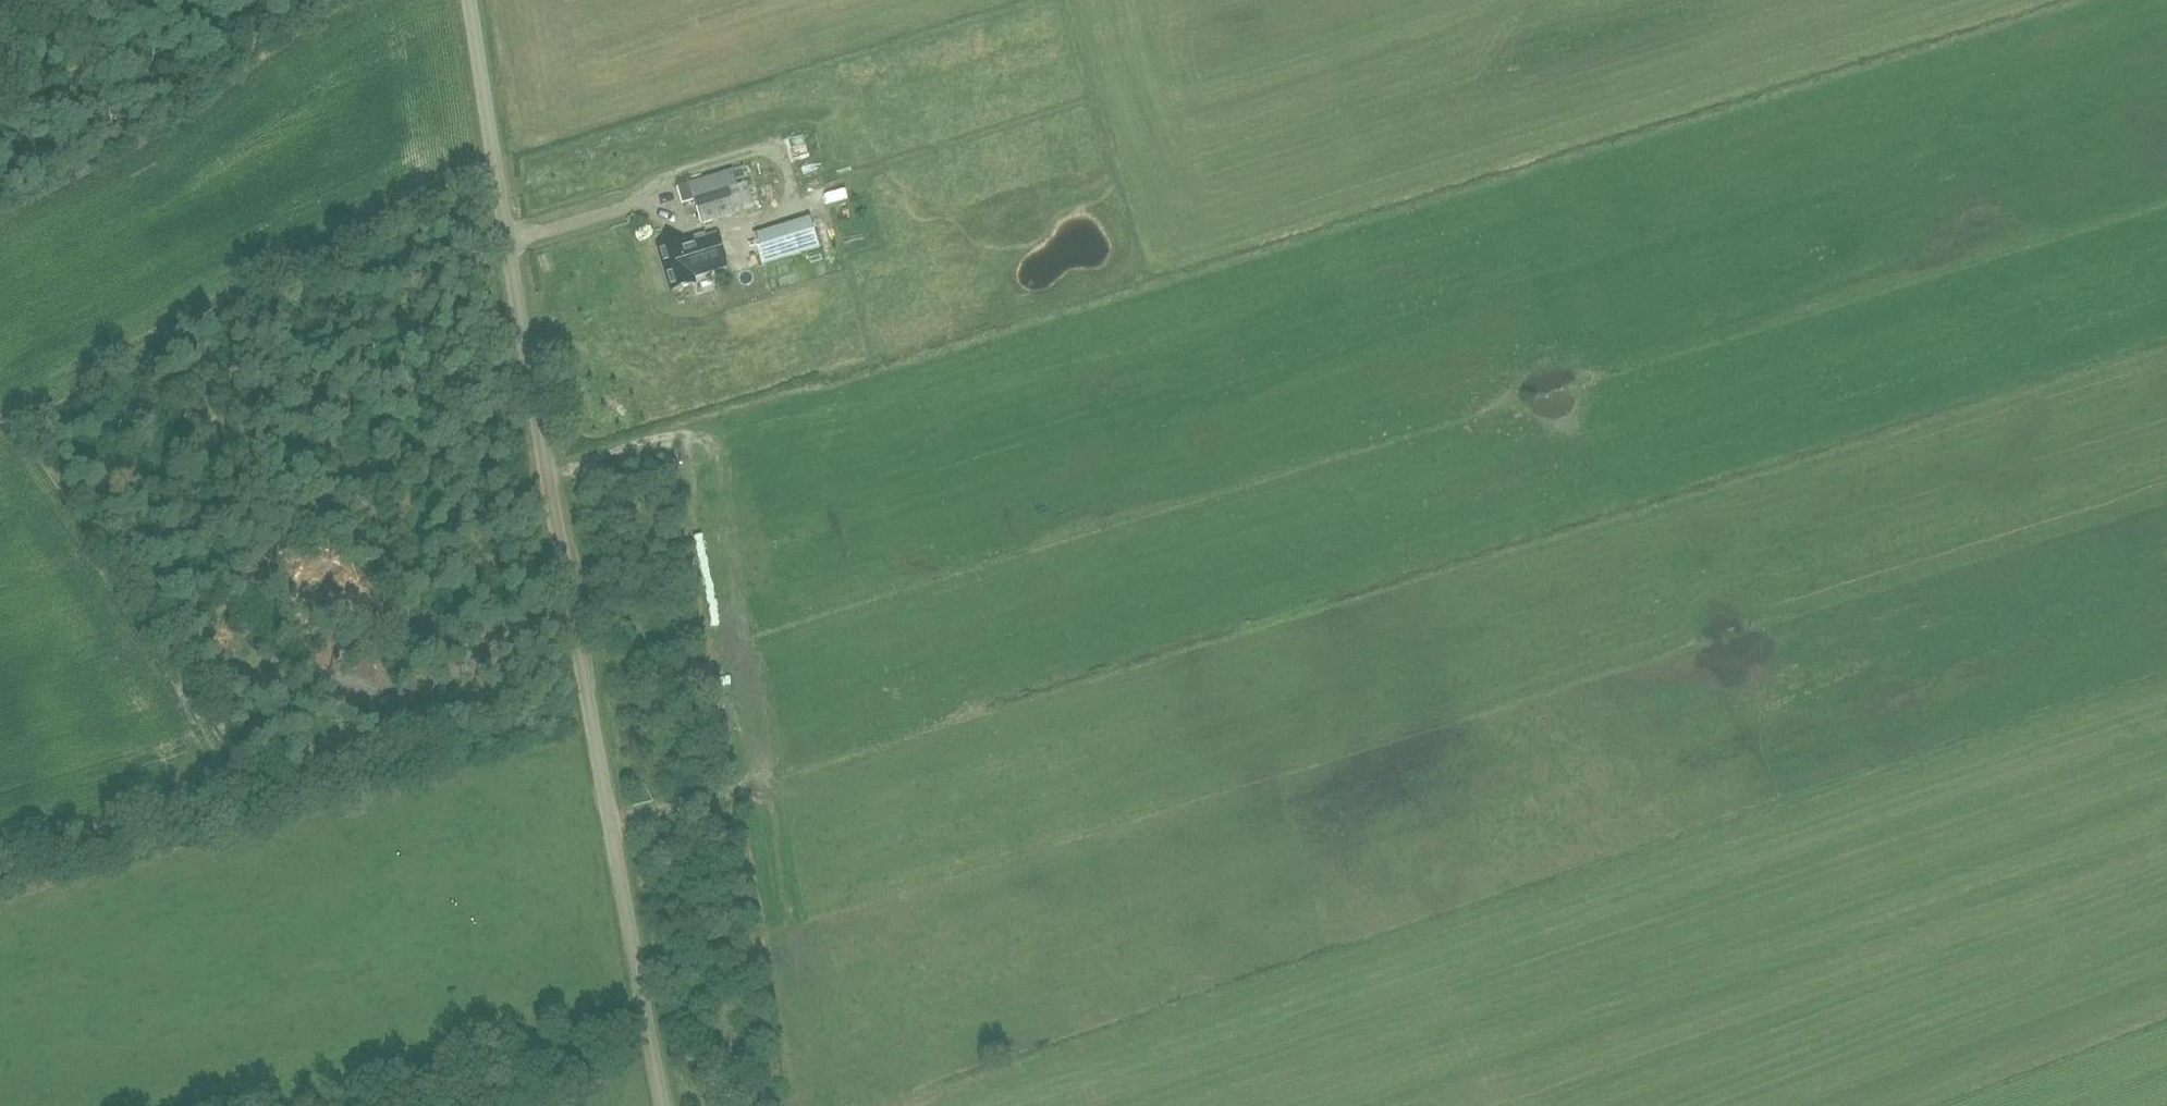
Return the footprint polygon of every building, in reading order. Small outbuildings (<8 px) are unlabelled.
[(738,185),(734,172),(691,185),(690,182),(677,187),(682,205),(695,200),(702,222),(754,207),(747,182),(738,185)] [(772,264),(829,247),(819,213),(762,230),(772,264)] [(726,266),(716,234),(681,244),(681,242),(661,247),(673,289),(693,283),(691,277),(726,266)]
